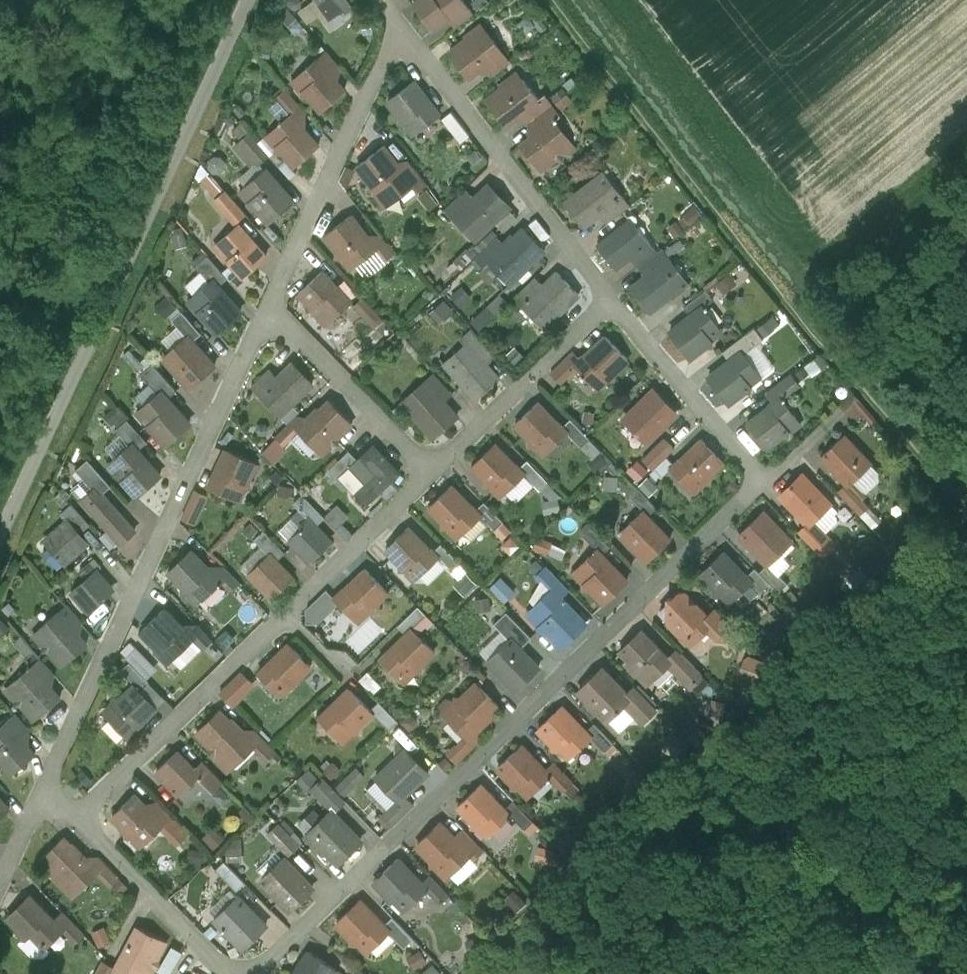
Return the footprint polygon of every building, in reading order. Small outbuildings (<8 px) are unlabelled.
[(288,5),(296,14),(303,9),(299,5),(300,0),(288,0),(288,5)] [(347,0),(315,0),(317,3),(320,1),(331,16),(336,13),(341,20),(354,10),(347,0)] [(432,30),(448,18),(466,4),(462,0),(419,0),(413,5),(432,30)] [(320,1),(317,3),(333,25),(341,20),(336,13),(331,16),(320,1)] [(473,13),(466,4),(448,18),(455,28),(473,13)] [(475,40),(486,32),(483,27),(472,36),(475,40)] [(449,53),(468,78),(484,66),(502,53),(486,32),(475,40),(472,36),(466,35),(466,41),(449,53)] [(326,51),(317,59),(336,81),(342,69),(326,51)] [(509,62),(502,53),(484,66),(492,75),(509,62)] [(336,81),(317,59),(298,76),(306,87),(302,91),(302,96),(307,97),(321,112),(345,91),(336,81)] [(512,88),(523,80),(519,75),(509,84),(512,88)] [(306,87),(298,76),(293,80),(302,91),(306,87)] [(486,101),(505,126),(521,114),(539,101),(523,80),(512,88),(509,84),(503,83),(502,89),(486,101)] [(439,116),(413,82),(388,101),(400,117),(400,123),(406,124),(411,120),(419,131),(439,116)] [(291,114),(296,120),(305,112),(286,90),(276,98),(291,114)] [(539,101),(521,114),(528,123),(552,105),(545,96),(539,101)] [(560,116),(552,105),(528,123),(536,133),(554,119),(555,120),(560,116)] [(469,136),(451,112),(442,119),(460,143),(469,136)] [(296,120),(291,114),(271,132),(280,142),(276,146),(276,151),(281,152),(294,167),(319,146),(296,120)] [(555,120),(554,119),(536,133),(520,145),(540,171),(556,159),(562,160),(563,154),(560,148),(570,140),(555,120)] [(411,120),(406,124),(414,135),(419,131),(411,120)] [(280,142),(271,132),(265,137),(273,148),(276,146),(280,142)] [(254,168),(260,164),(268,156),(249,134),(235,146),(252,167),(254,168)] [(574,144),(570,140),(560,148),(563,154),(574,144)] [(394,162),(383,146),(357,166),(370,182),(369,188),(375,189),(380,185),(388,196),(409,181),(394,162)] [(407,161),(394,162),(409,181),(388,196),(380,185),(375,189),(375,190),(374,194),(385,209),(413,187),(417,192),(427,185),(412,166),(407,161)] [(245,187),(265,170),(260,164),(254,168),(252,167),(239,179),(245,187)] [(293,202),(265,170),(245,187),(254,198),(250,201),(250,207),(255,207),(268,223),(293,202)] [(622,196),(604,173),(565,203),(583,226),(600,213),(622,196)] [(203,181),(213,193),(219,188),(209,176),(203,181)] [(459,214),(480,236),(490,225),(506,210),(510,207),(488,185),(474,198),(459,214)] [(254,198),(245,187),(241,191),(250,201),(254,198)] [(459,214),(474,198),(466,190),(444,210),(474,241),(480,236),(459,214)] [(214,201),(234,224),(245,214),(226,192),(214,201)] [(630,206),(622,196),(600,213),(608,223),(630,206)] [(515,220),(506,210),(490,225),(499,235),(515,220)] [(371,243),(351,216),(325,236),(338,252),(337,257),(343,258),(348,255),(356,265),(377,250),(371,243)] [(649,243),(631,220),(598,245),(616,268),(630,258),(649,243)] [(221,253),(242,278),(266,256),(239,225),(220,241),(226,248),(221,253)] [(493,257),(515,280),(545,250),(523,228),(505,245),(493,257)] [(639,267),(645,275),(663,262),(664,263),(670,259),(670,257),(695,238),(687,229),(639,267)] [(381,236),(371,243),(377,250),(384,261),(394,254),(381,236)] [(455,263),(462,271),(491,242),(487,237),(476,248),(473,245),(455,263)] [(493,257),(505,245),(497,237),(476,258),(484,267),(489,263),(510,284),(515,280),(493,257)] [(226,248),(220,241),(215,246),(221,253),(226,248)] [(655,252),(649,243),(630,258),(637,267),(655,252)] [(348,255),(343,258),(350,269),(356,265),(348,255)] [(212,281),(218,287),(227,279),(207,256),(196,266),(200,271),(184,285),(193,297),(212,281)] [(664,263),(682,287),(689,283),(670,259),(664,263)] [(630,287),(649,312),(682,287),(664,263),(663,262),(645,275),(630,287)] [(436,276),(442,283),(448,278),(442,270),(436,276)] [(322,271),(299,293),(313,309),(313,314),(319,314),(323,310),(333,320),(351,303),(322,271)] [(527,302),(549,324),(578,295),(557,272),(543,286),(527,302)] [(527,302),(543,286),(535,278),(515,297),(544,328),(549,324),(527,302)] [(194,307),(217,333),(240,312),(218,287),(212,281),(193,297),(199,303),(194,307)] [(684,307),(691,317),(703,307),(713,299),(706,290),(684,307)] [(460,291),(453,297),(460,305),(467,299),(460,291)] [(481,329),(510,301),(500,291),(472,319),(481,329)] [(199,303),(193,297),(189,302),(194,307),(199,303)] [(363,298),(354,306),(368,321),(360,328),(367,335),(383,320),(363,298)] [(444,299),(430,312),(441,323),(454,310),(444,299)] [(719,327),(703,307),(691,317),(684,321),(670,333),(689,358),(705,346),(711,346),(712,341),(708,335),(719,327)] [(323,310),(319,314),(327,324),(333,320),(323,310)] [(187,336),(192,342),(201,334),(181,311),(171,320),(186,337),(187,336)] [(470,347),(486,364),(495,356),(472,330),(462,338),(470,347)] [(723,352),(730,362),(742,353),(744,354),(756,345),(746,334),(723,352)] [(169,364),(190,389),(215,368),(192,342),(187,336),(186,337),(168,353),(174,359),(169,364)] [(627,360),(605,337),(580,361),(575,367),(592,385),(602,375),(606,379),(613,379),(613,374),(627,360)] [(448,367),(476,399),(499,379),(486,364),(470,347),(448,367)] [(504,357),(512,366),(519,360),(511,351),(504,357)] [(575,367),(580,361),(573,352),(551,373),(559,382),(575,367)] [(174,359),(168,353),(163,357),(169,364),(174,359)] [(744,354),(742,353),(730,362),(724,367),(709,378),(728,404),(744,391),(750,392),(751,387),(747,381),(758,373),(744,354)] [(278,378),(266,390),(286,410),(313,384),(293,363),(278,378)] [(161,392),(167,399),(176,391),(153,364),(141,374),(159,395),(161,392)] [(266,390),(278,378),(269,369),(251,387),(279,416),(286,410),(266,390)] [(425,381),(444,403),(452,396),(433,373),(424,380),(425,381)] [(767,393),(774,402),(781,398),(798,384),(790,375),(767,393)] [(402,402),(434,438),(457,418),(444,403),(425,381),(402,402)] [(676,414),(653,391),(625,419),(647,441),(676,414)] [(143,420),(165,445),(189,424),(167,399),(161,392),(159,395),(142,409),(149,415),(143,420)] [(880,424),(853,393),(840,405),(852,417),(858,412),(873,430),(880,424)] [(796,418),(781,398),(774,402),(761,412),(746,424),(766,449),(782,436),(788,437),(789,432),(785,426),(796,418)] [(305,424),(301,428),(302,429),(320,447),(327,440),(331,444),(337,444),(337,438),(352,424),(330,400),(305,424)] [(562,428),(538,403),(515,425),(529,440),(529,445),(536,445),(540,441),(549,451),(567,433),(562,428)] [(149,415),(142,409),(137,413),(143,420),(149,415)] [(301,428),(305,424),(296,416),(275,437),(283,446),(302,429),(301,428)] [(570,419),(562,428),(567,433),(581,447),(590,439),(570,419)] [(132,444),(138,450),(147,442),(128,420),(116,430),(131,446),(132,444)] [(847,484),(848,486),(853,481),(871,464),(844,435),(820,457),(847,484)] [(643,460),(653,470),(674,449),(664,439),(643,460)] [(709,483),(709,477),(723,463),(701,440),(671,470),(688,488),(698,478),(702,482),(709,483)] [(114,472),(136,497),(160,476),(138,450),(132,444),(131,446),(113,461),(120,468),(114,472)] [(519,469),(495,444),(472,466),(486,481),(486,486),(493,486),(496,482),(506,492),(524,475),(519,469)] [(399,474),(374,447),(361,458),(377,474),(366,485),(357,492),(367,503),(399,474)] [(256,463),(227,450),(208,488),(232,499),(239,486),(244,488),(249,486),(248,480),(256,463)] [(336,481),(349,468),(357,460),(348,451),(328,472),(336,481)] [(349,468),(366,485),(377,474),(361,458),(357,460),(349,468)] [(96,488),(102,494),(110,486),(87,459),(76,469),(93,490),(96,488)] [(120,468),(113,461),(109,465),(114,472),(120,468)] [(527,461),(519,469),(524,475),(539,490),(548,482),(527,461)] [(876,470),(871,464),(853,481),(865,492),(877,481),(876,470)] [(780,496),(808,525),(827,506),(830,503),(803,475),(780,496)] [(862,501),(865,492),(853,481),(848,486),(847,484),(838,493),(873,529),(881,520),(862,501)] [(237,501),(244,488),(239,486),(232,499),(237,501)] [(475,511),(452,486),(429,508),(443,523),(443,528),(450,528),(453,524),(463,534),(481,517),(475,511)] [(82,500),(120,544),(135,530),(102,494),(96,488),(93,490),(82,500)] [(643,511),(648,516),(656,508),(637,489),(629,496),(643,511)] [(182,518),(193,523),(206,496),(195,490),(182,518)] [(312,521),(316,525),(324,517),(303,496),(295,505),(300,510),(312,521)] [(325,517),(337,528),(350,513),(338,502),(325,517)] [(484,503),(475,511),(481,517),(495,530),(503,522),(484,503)] [(68,521),(79,534),(88,526),(71,505),(61,513),(68,521)] [(841,521),(827,506),(808,525),(800,534),(820,555),(832,543),(827,535),(841,521)] [(312,521),(300,510),(292,517),(294,519),(303,529),(312,521)] [(643,511),(619,533),(647,562),(670,539),(648,516),(643,511)] [(740,535),(768,564),(787,546),(791,542),(763,513),(740,535)] [(303,529),(294,519),(280,532),(290,542),(303,529)] [(57,554),(65,563),(87,544),(79,534),(68,521),(49,537),(60,552),(57,554)] [(290,542),(309,561),(330,540),(316,525),(312,521),(303,529),(290,542)] [(597,550),(602,555),(611,547),(591,527),(583,535),(597,550)] [(432,553),(408,528),(386,550),(400,565),(400,570),(407,570),(410,566),(420,576),(438,559),(432,553)] [(270,554),(276,561),(284,553),(264,531),(256,539),(270,554)] [(441,544),(432,553),(438,559),(452,572),(461,564),(441,544)] [(799,559),(787,546),(768,564),(759,572),(770,583),(779,592),(787,584),(781,577),(799,559)] [(590,589),(604,604),(627,581),(602,555),(597,550),(579,567),(589,578),(585,583),(584,589),(590,589)] [(206,566),(192,551),(168,573),(183,587),(182,593),(189,593),(193,590),(203,599),(220,582),(221,581),(206,566)] [(723,552),(700,574),(714,589),(714,594),(721,594),(724,591),(734,600),(751,583),(746,576),(723,552)] [(249,575),(271,597),(292,577),(276,561),(270,554),(249,575)] [(224,567),(206,566),(221,581),(220,582),(230,591),(239,583),(224,567)] [(554,591),(559,597),(568,589),(546,567),(537,576),(550,589),(525,613),(538,627),(546,620),(536,609),(554,591)] [(755,568),(746,576),(751,583),(761,592),(770,583),(759,572),(755,568)] [(365,569),(334,600),(338,604),(352,617),(363,608),(366,612),(374,612),(374,605),(388,593),(365,569)] [(465,595),(478,583),(466,570),(453,583),(465,595)] [(74,593),(88,609),(111,589),(97,573),(74,593)] [(503,575),(490,587),(505,602),(517,590),(503,575)] [(193,590),(189,593),(198,603),(203,599),(193,590)] [(338,604),(334,600),(326,591),(307,610),(306,624),(318,624),(338,604)] [(547,631),(561,646),(585,623),(559,597),(554,591),(536,609),(546,620),(538,627),(541,631),(547,631)] [(668,605),(659,613),(679,634),(687,634),(689,636),(698,636),(703,631),(708,631),(716,639),(726,640),(736,630),(731,625),(722,633),(707,616),(694,603),(689,603),(689,598),(685,593),(680,593),(674,599),(668,599),(668,605)] [(66,605),(58,613),(77,635),(82,623),(66,605)] [(406,635),(412,629),(426,616),(418,607),(398,627),(406,635)] [(716,608),(707,616),(722,633),(731,625),(716,608)] [(164,609),(141,631),(156,646),(155,651),(161,652),(166,648),(175,657),(194,639),(188,634),(164,609)] [(511,639),(520,649),(531,638),(507,612),(494,624),(509,640),(511,639)] [(49,650),(62,666),(86,645),(77,635),(58,613),(38,630),(48,640),(44,644),(44,650),(49,650)] [(196,625),(188,634),(194,639),(203,650),(212,641),(196,625)] [(406,635),(380,660),(397,678),(409,667),(413,672),(421,671),(421,665),(434,652),(412,629),(406,635)] [(48,640),(38,630),(34,633),(44,644),(48,640)] [(644,668),(654,678),(668,663),(672,660),(669,658),(642,630),(620,652),(629,661),(629,667),(637,675),(644,668)] [(487,661),(516,691),(539,668),(520,649),(511,639),(509,640),(487,661)] [(311,667),(288,644),(258,674),(262,678),(262,682),(267,683),(272,687),(281,688),(282,686),(296,687),(296,682),(311,667)] [(166,648),(161,652),(157,655),(166,665),(175,657),(166,648)] [(678,649),(669,658),(672,660),(668,663),(691,686),(703,675),(678,649)] [(32,666),(51,689),(55,675),(40,659),(32,666)] [(134,685),(157,708),(165,700),(130,662),(121,671),(134,685)] [(23,704),(36,720),(60,699),(51,689),(32,666),(12,683),(22,694),(18,698),(18,703),(23,704)] [(644,668),(637,675),(646,685),(654,678),(644,668)] [(627,695),(602,669),(579,691),(607,719),(624,703),(629,698),(627,695)] [(252,684),(241,673),(220,694),(230,705),(252,684)] [(360,683),(379,703),(389,693),(370,673),(360,683)] [(22,694),(12,683),(5,689),(14,700),(18,698),(22,694)] [(449,720),(467,738),(487,718),(498,707),(476,684),(462,698),(455,698),(456,705),(460,709),(449,720)] [(109,719),(126,737),(157,708),(134,685),(120,699),(114,699),(114,705),(118,709),(109,719)] [(636,686),(627,695),(629,698),(624,703),(642,722),(657,708),(636,686)] [(350,690),(319,720),(337,738),(347,728),(351,733),(358,733),(358,727),(372,713),(370,711),(350,690)] [(379,703),(370,711),(372,713),(390,731),(398,723),(379,703)] [(562,707),(539,729),(553,744),(552,750),(559,750),(563,746),(573,756),(591,738),(585,732),(562,707)] [(246,739),(220,711),(196,733),(211,748),(210,754),(216,754),(220,750),(230,760),(249,742),(246,739)] [(6,722),(21,739),(30,731),(15,714),(6,722)] [(492,730),(487,718),(467,738),(449,755),(458,763),(492,730)] [(11,775),(34,754),(21,739),(6,722),(0,727),(0,763),(11,775)] [(405,750),(409,754),(418,744),(398,723),(390,731),(388,734),(405,750)] [(594,724),(585,732),(591,738),(605,752),(613,744),(594,724)] [(255,731),(246,739),(249,742),(255,749),(266,761),(276,752),(255,731)] [(232,770),(255,749),(249,742),(230,760),(220,750),(216,754),(232,770)] [(521,746),(498,768),(512,783),(512,789),(518,789),(523,785),(532,794),(550,777),(545,771),(521,746)] [(323,779),(332,788),(348,773),(326,750),(311,765),(323,779)] [(405,750),(376,778),(398,801),(405,795),(427,773),(409,754),(405,750)] [(177,752),(157,772),(179,795),(198,777),(199,775),(194,770),(177,752)] [(202,762),(194,770),(199,775),(198,777),(205,785),(213,793),(222,783),(202,762)] [(553,763),(545,771),(550,777),(570,798),(579,789),(553,763)] [(298,775),(304,788),(317,783),(312,769),(298,775)] [(198,777),(179,795),(186,803),(205,785),(198,777)] [(334,810),(344,800),(332,788),(323,779),(313,789),(334,810)] [(481,785),(458,807),(472,822),(471,827),(478,827),(482,824),(492,833),(510,815),(505,810),(481,785)] [(135,795),(112,817),(126,831),(126,837),(132,837),(136,833),(145,843),(161,828),(164,825),(143,803),(135,795)] [(413,804),(405,795),(398,801),(383,817),(391,825),(413,804)] [(10,809),(0,798),(0,818),(10,809)] [(314,829),(332,811),(319,798),(301,816),(314,829)] [(158,801),(143,803),(164,825),(161,828),(177,843),(188,832),(158,801)] [(513,802),(505,810),(510,815),(524,830),(532,822),(513,802)] [(328,853),(338,863),(360,841),(332,811),(314,829),(322,838),(315,845),(323,853),(328,853)] [(268,834),(289,855),(299,845),(278,824),(268,834)] [(440,824),(417,846),(431,860),(432,866),(437,867),(442,862),(451,872),(469,855),(470,855),(454,839),(440,824)] [(196,826),(188,834),(198,846),(188,855),(199,866),(217,849),(196,826)] [(463,830),(454,839),(470,855),(469,855),(474,860),(483,852),(463,830)] [(136,833),(132,837),(141,847),(145,843),(136,833)] [(90,865),(63,838),(40,861),(54,874),(54,880),(60,880),(65,876),(74,887),(93,868),(90,865)] [(261,881),(284,860),(275,850),(252,872),(261,881)] [(98,857),(90,865),(93,868),(98,875),(110,887),(119,879),(119,872),(98,857)] [(261,881),(289,910),(312,888),(284,860),(261,881)] [(397,860),(374,882),(388,896),(388,901),(394,901),(398,897),(408,908),(410,905),(416,906),(416,900),(426,890),(421,884),(397,860)] [(60,880),(54,880),(72,899),(98,875),(93,868),(74,887),(65,876),(60,880)] [(429,876),(421,884),(426,890),(440,904),(449,896),(429,876)] [(215,919),(237,897),(225,885),(203,907),(215,919)] [(31,896),(7,918),(22,933),(22,939),(28,939),(33,935),(42,944),(60,926),(54,921),(31,896)] [(215,919),(244,948),(266,927),(237,897),(215,919)] [(359,901),(336,924),(350,939),(351,944),(357,944),(361,940),(371,950),(388,933),(389,932),(383,927),(359,901)] [(63,912),(54,921),(60,926),(75,942),(84,934),(63,912)] [(392,918),(383,927),(389,932),(388,933),(404,949),(413,940),(392,918)] [(107,925),(93,929),(98,946),(112,942),(107,925)] [(137,927),(117,965),(135,973),(142,973),(147,965),(152,967),(158,965),(156,960),(166,942),(137,927)] [(28,939),(22,939),(22,945),(33,956),(46,956),(51,951),(42,944),(33,935),(28,939)] [(172,943),(156,971),(161,973),(169,973),(183,950),(172,943)] [(409,956),(415,968),(430,959),(424,947),(409,956)] [(309,952),(295,973),(333,973),(336,970),(309,952)] [(116,969),(105,962),(98,973),(113,973),(116,969)] [(427,973),(443,973),(445,973),(436,963),(425,972),(427,973)]
